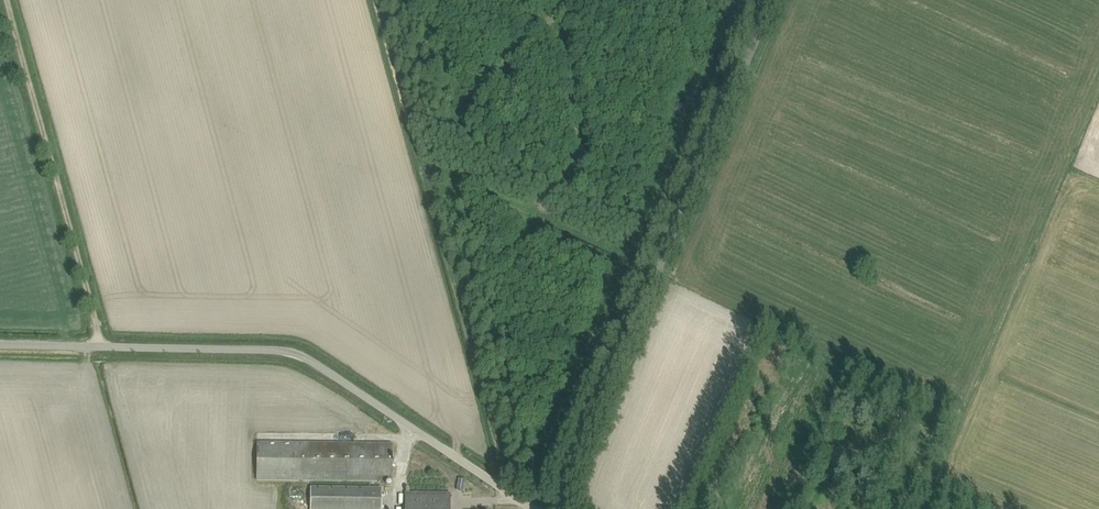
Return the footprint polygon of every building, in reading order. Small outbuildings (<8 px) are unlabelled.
[(257,443),(257,455),(257,481),(301,481),(391,481),(391,444),(257,443)] [(464,491),(466,481),(466,480),(459,478),(456,489),(464,491)] [(311,487),(310,508),(380,508),(381,488),(311,487)] [(405,504),(405,508),(449,508),(449,504),(450,493),(405,493),(405,504)]
